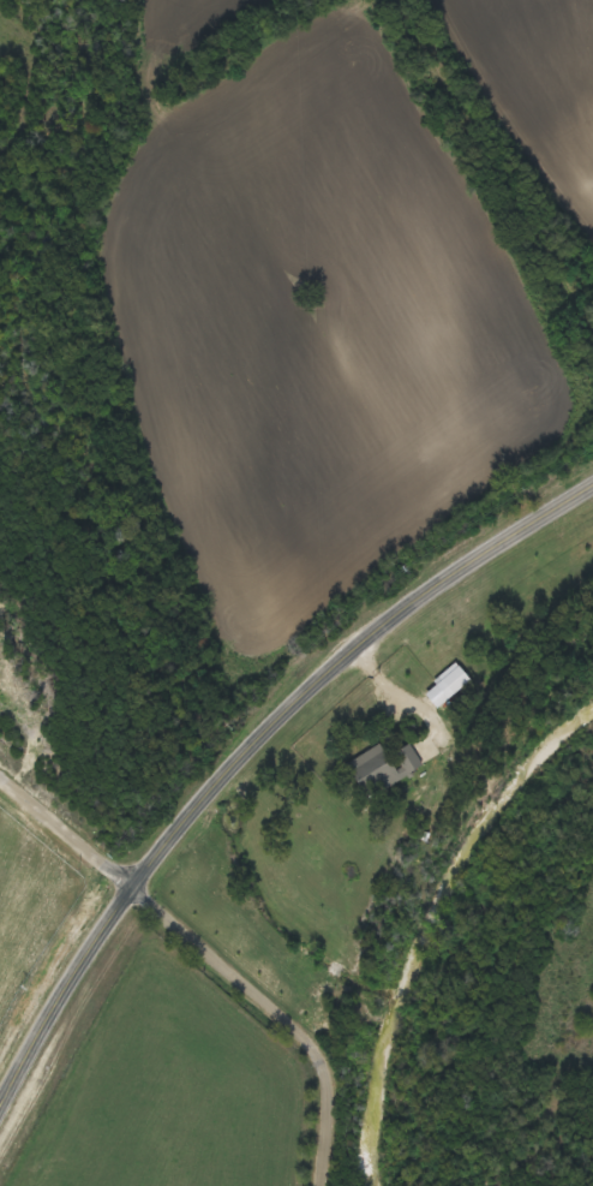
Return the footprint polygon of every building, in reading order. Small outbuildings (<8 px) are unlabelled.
[(348,763),(382,744),(387,753),(402,745),(417,771),(367,799),(348,763)]
